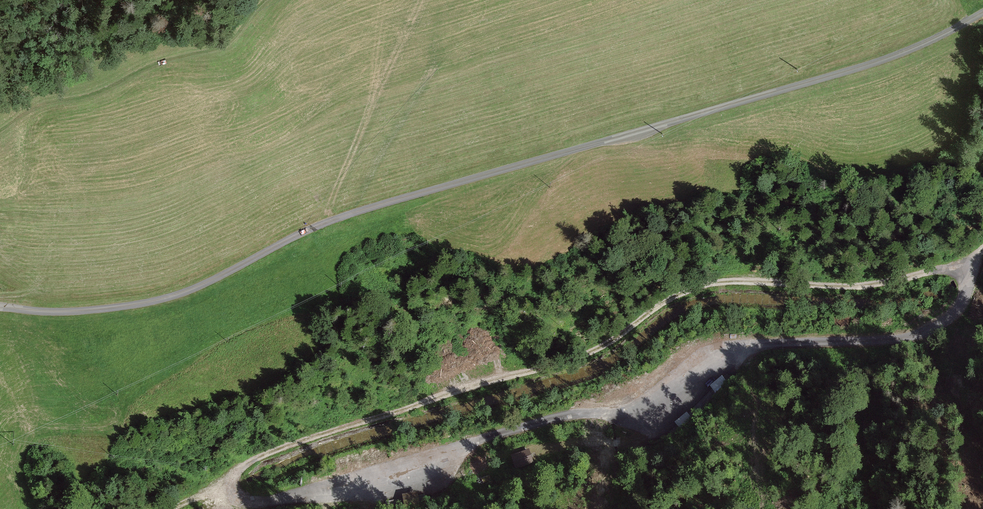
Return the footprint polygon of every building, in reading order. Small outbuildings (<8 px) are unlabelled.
[(417,491),(402,495),(405,505),(420,501),(417,491)]
